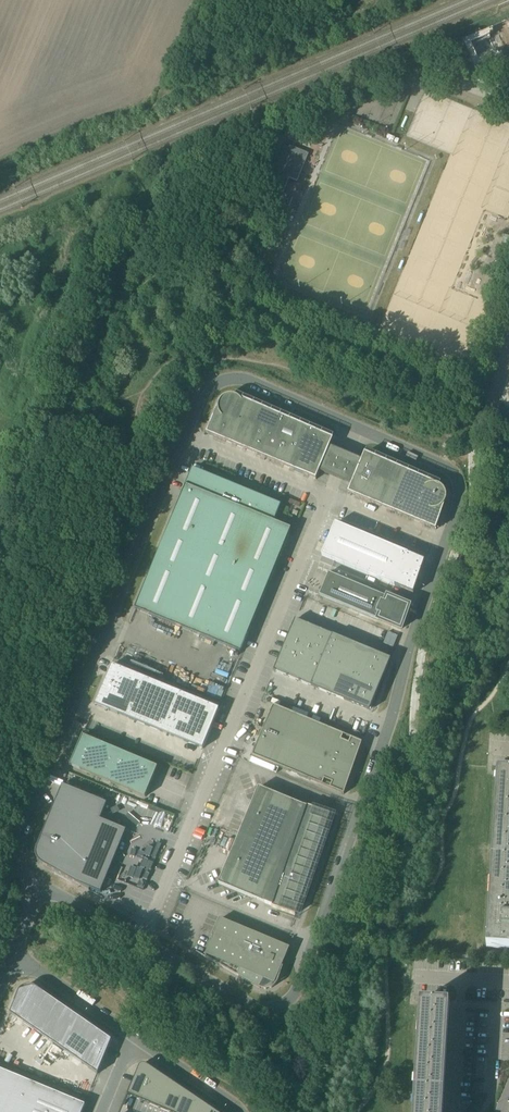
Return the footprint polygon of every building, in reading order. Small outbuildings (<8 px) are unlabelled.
[(486,29),(467,38),(475,56),(494,47),(486,29)] [(284,218),(293,198),(283,194),(289,178),(297,182),(309,153),(290,146),(289,148),(284,146),(259,208),(284,218)] [(253,155),(249,166),(261,170),(265,160),(253,155)] [(269,219),(256,214),(254,221),(267,226),(269,219)] [(220,402),(219,404),(207,434),(245,450),(263,408),(236,397),(234,396),(232,396),(230,396),(228,396),(226,397),(224,398),(222,399),(221,401),(220,402)] [(263,457),(281,416),(263,408),(245,450),(263,457)] [(292,469),(310,429),(281,416),(263,457),(292,469)] [(330,447),(334,439),(310,429),(292,469),(316,479),(319,472),(330,447)] [(362,461),(330,447),(319,472),(351,486),(348,493),(392,511),(409,472),(366,453),(362,461)] [(281,505),(192,468),(135,609),(240,652),(291,529),(274,522),(281,505)] [(429,481),(409,472),(392,511),(412,520),(429,481)] [(439,485),(429,481),(412,520),(436,530),(446,501),(447,499),(447,497),(447,495),(446,493),(445,491),(444,489),(442,487),(441,486),(439,485)] [(335,523),(322,556),(414,594),(425,561),(335,523)] [(319,595),(400,629),(409,606),(329,573),(319,595)] [(295,620),(285,645),(297,651),(308,625),(295,620)] [(308,625),(297,651),(310,656),(321,630),(308,625)] [(321,630),(310,656),(322,661),(333,635),(321,630)] [(333,635),(322,661),(342,669),(352,643),(333,635)] [(352,643),(342,669),(380,685),(390,659),(352,643)] [(285,645),(274,671),(287,676),(297,651),(285,645)] [(297,651),(287,676),(299,681),(310,656),(297,651)] [(310,656),(299,681),(312,686),(322,661),(310,656)] [(322,661),(312,687),(331,695),(342,669),(322,661)] [(112,665),(95,705),(131,719),(148,679),(112,665)] [(342,669),(331,695),(352,703),(354,700),(371,706),(380,685),(342,669)] [(148,679),(131,719),(167,734),(183,694),(148,679)] [(183,694),(167,734),(203,748),(219,709),(183,694)] [(344,794),(362,742),(273,705),(252,756),(344,794)] [(71,766),(145,797),(158,767),(84,736),(83,735),(70,766),(71,766)] [(488,929),(487,948),(508,949),(508,772),(498,772),(488,929)] [(101,893),(126,830),(100,819),(107,803),(63,784),(37,847),(36,849),(36,852),(36,854),(36,856),(37,858),(38,860),(40,862),(41,863),(89,890),(90,888),(101,893)] [(325,831),(330,814),(259,787),(219,884),(272,906),(272,907),(295,915),(301,899),(305,900),(311,882),(307,881),(318,849),(322,850),(328,832),(325,831)] [(205,956),(203,954),(196,952),(260,988),(260,987),(264,979),(275,984),(290,948),(221,919),(205,956)] [(20,991),(10,1013),(98,1074),(112,1040),(50,998),(34,987),(20,991)] [(414,1111),(445,1111),(451,1012),(450,1012),(450,1003),(421,1001),(414,1111)] [(128,1095),(168,1111),(217,1111),(170,1081),(147,1065),(139,1067),(128,1095)] [(0,1069),(0,1111),(82,1111),(85,1104),(0,1069)]
